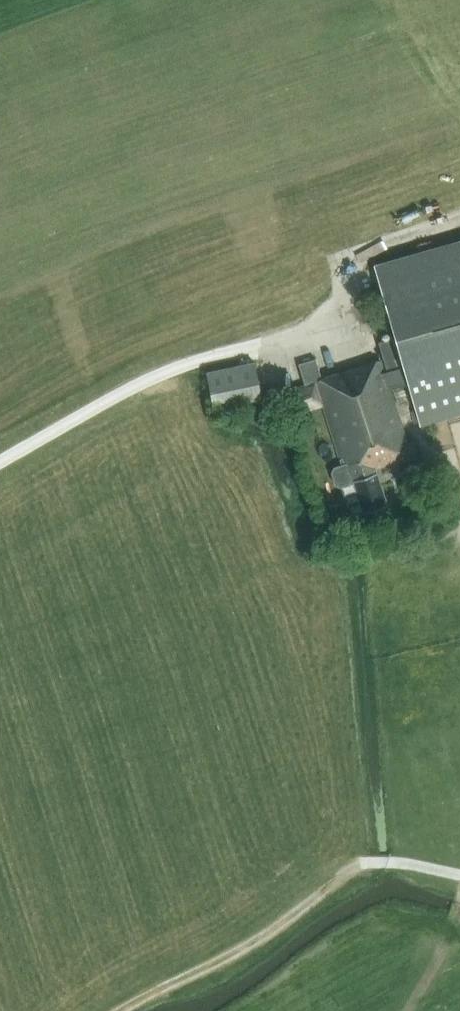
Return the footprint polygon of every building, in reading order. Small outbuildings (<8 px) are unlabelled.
[(373,265),(393,337),(379,341),(384,358),(322,379),(316,359),(299,363),(305,385),(289,390),(297,413),(323,404),(342,464),(335,467),(332,472),(336,484),(341,486),(354,482),(364,513),(387,505),(375,468),(387,464),(388,467),(419,457),(414,441),(408,443),(390,389),(409,384),(420,423),(459,412),(459,239),(373,265)] [(207,372),(215,412),(262,402),(254,362),(207,372)]
